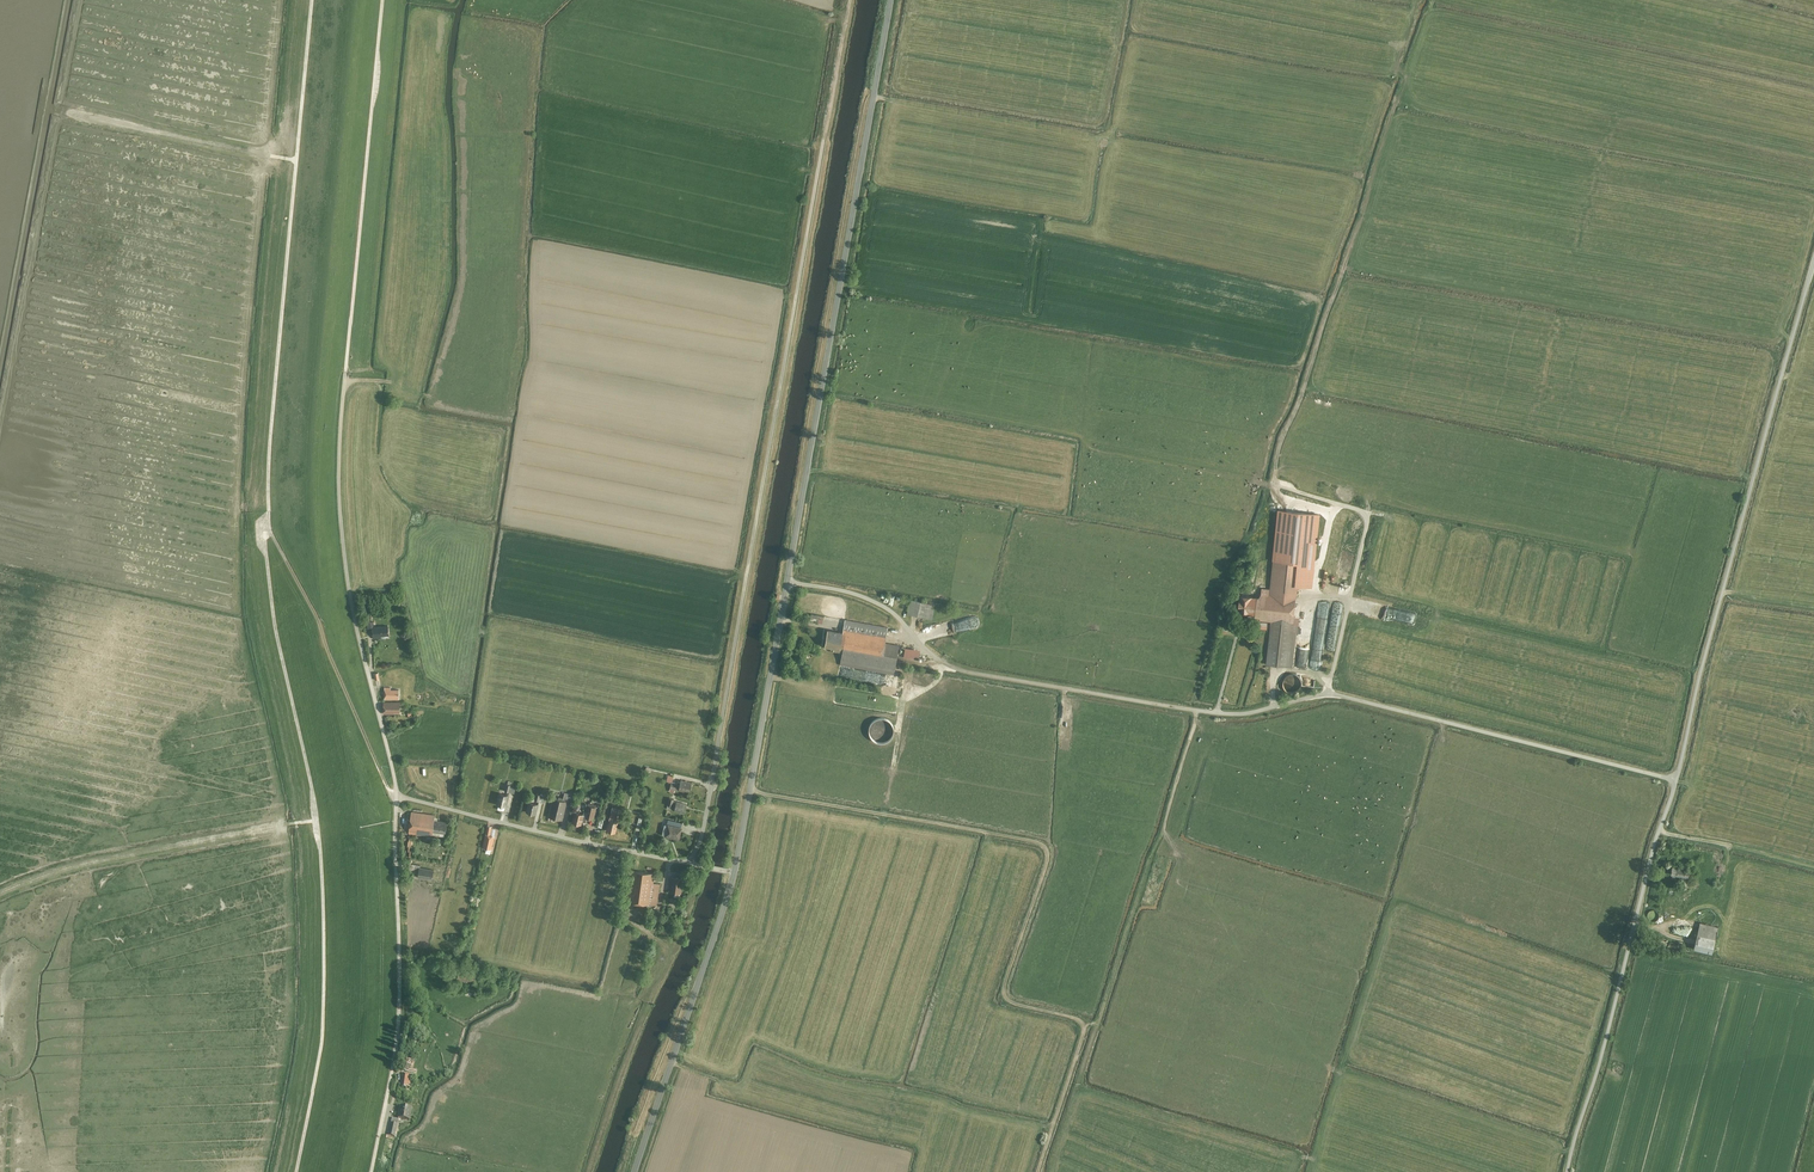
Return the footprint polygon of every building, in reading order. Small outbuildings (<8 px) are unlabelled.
[(1300,562),(1273,559),(1270,588),(1261,586),(1260,596),(1257,595),(1255,613),(1255,618),(1270,620),(1265,663),(1292,666),(1297,632),(1299,616),(1294,616),(1296,599),(1300,562)] [(1366,589),(1390,595),(1392,589),(1368,582),(1366,589)] [(1255,613),(1257,595),(1239,593),(1237,611),(1255,613)] [(910,599),(906,613),(931,620),(934,609),(930,608),(931,604),(910,599)] [(1326,638),(1330,602),(1320,601),(1316,637),(1326,638)] [(1414,625),(1416,612),(1410,611),(1409,615),(1411,616),(1410,621),(1408,620),(1408,624),(1414,625)] [(824,616),(810,613),(809,616),(818,618),(817,622),(822,623),(824,616)] [(843,645),(882,652),(884,642),(887,627),(844,619),(842,631),(828,628),(824,645),(833,647),(832,649),(841,651),(843,645)] [(388,627),(372,629),(374,641),(382,640),(382,638),(389,637),(388,627)] [(841,651),(839,664),(893,674),(898,644),(884,642),(882,652),(843,645),(841,651)] [(919,649),(904,647),(903,657),(918,659),(919,649)] [(898,676),(875,672),(874,676),(873,676),(872,682),(896,686),(898,676)] [(1301,685),(1301,682),(1301,679),(1299,676),(1297,674),(1294,673),(1290,673),(1287,675),(1285,677),(1283,679),(1283,683),(1284,686),(1285,688),(1288,690),(1291,692),(1294,691),(1297,690),(1299,688),(1301,685)] [(390,689),(384,689),(385,701),(398,700),(398,690),(390,691),(390,689)] [(398,702),(383,703),(383,714),(399,714),(398,702)] [(679,783),(677,790),(689,792),(690,782),(679,780),(679,783)] [(677,790),(679,783),(671,782),(670,788),(677,790)] [(515,786),(506,783),(504,791),(513,793),(515,786)] [(505,807),(508,795),(498,792),(495,804),(505,807)] [(564,792),(562,800),(566,801),(572,802),(574,795),(564,792)] [(562,800),(552,798),(548,816),(562,819),(566,801),(562,800)] [(537,804),(528,801),(525,811),(535,814),(537,804)] [(674,810),(684,813),(686,804),(676,801),(674,810)] [(593,820),(596,807),(587,805),(584,818),(585,818),(593,820)] [(611,807),(609,819),(615,821),(617,812),(623,813),(623,809),(611,807)] [(583,813),(573,811),(571,822),(580,824),(581,821),(584,822),(585,818),(584,818),(582,817),(583,813)] [(434,815),(410,812),(407,838),(408,838),(409,838),(413,838),(414,834),(431,836),(431,835),(433,817),(434,815)] [(433,817),(431,835),(444,837),(446,821),(437,820),(437,817),(433,817)] [(609,819),(608,819),(605,831),(615,833),(617,821),(615,821),(609,819)] [(680,826),(667,823),(664,836),(679,839),(682,827),(680,826)] [(491,849),(494,836),(490,835),(484,834),(482,847),(491,849)] [(1672,865),(1671,873),(1688,876),(1689,868),(1672,865)] [(433,870),(419,868),(418,873),(417,878),(431,880),(433,870)] [(652,872),(632,870),(628,901),(656,905),(659,883),(653,882),(653,880),(651,879),(652,872)] [(683,878),(670,877),(668,891),(681,893),(683,878)] [(1662,892),(1659,912),(1669,913),(1670,906),(1665,906),(1667,892),(1662,892)] [(1712,953),(1718,926),(1700,923),(1694,949),(1712,953)] [(457,968),(455,978),(473,981),(475,971),(457,968)] [(410,1073),(401,1072),(399,1083),(408,1085),(410,1073)] [(411,1107),(399,1105),(397,1117),(409,1119),(411,1107)] [(398,1119),(391,1117),(388,1134),(394,1136),(398,1119)]
